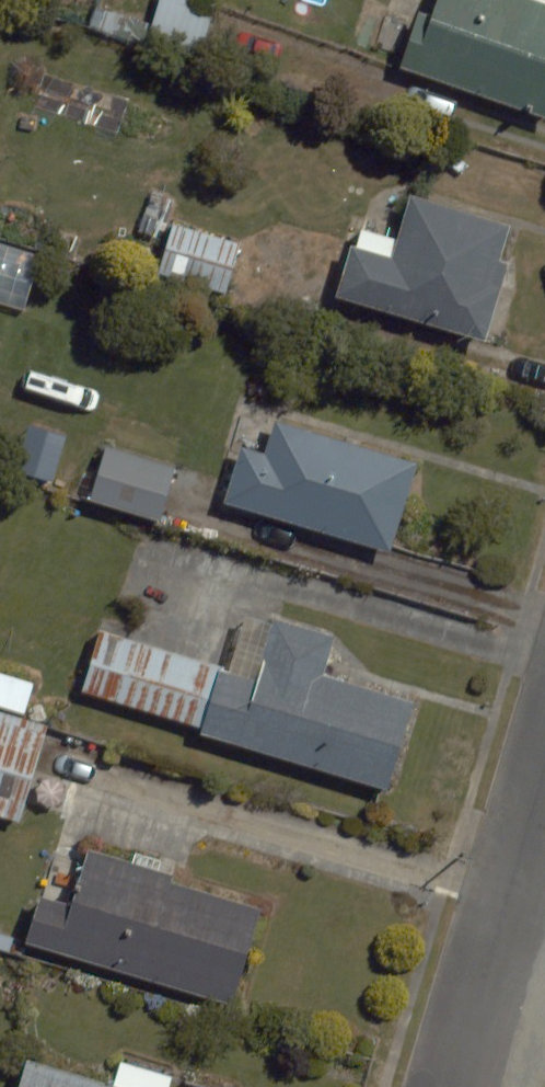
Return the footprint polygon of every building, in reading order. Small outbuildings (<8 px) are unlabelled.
[(200,0),(161,0),(147,46),(198,61),(215,4),(200,0)] [(398,71),(544,120),(544,2),(540,0),(437,0),(432,16),(418,12),(398,71)] [(352,249),(338,296),(484,339),(506,265),(498,262),(508,227),(411,198),(392,260),(352,249)] [(240,242),(173,222),(157,273),(224,293),(240,242)] [(25,310),(41,258),(0,246),(0,302),(25,310)] [(241,445),(223,503),(388,553),(415,464),(276,422),(266,453),(241,445)] [(16,469),(52,481),(67,437),(32,424),(16,469)] [(106,447),(92,497),(161,517),(175,467),(106,447)] [(102,632),(84,691),(203,728),(200,734),(388,792),(416,703),(326,676),(338,636),(270,614),(251,678),(102,632)] [(0,714),(0,816),(20,822),(48,728),(0,714)] [(38,897),(24,943),(229,1005),(258,911),(171,884),(174,875),(87,848),(69,906),(38,897)] [(20,1086),(168,1086),(171,1077),(120,1062),(113,1086),(28,1061),(20,1086)]
